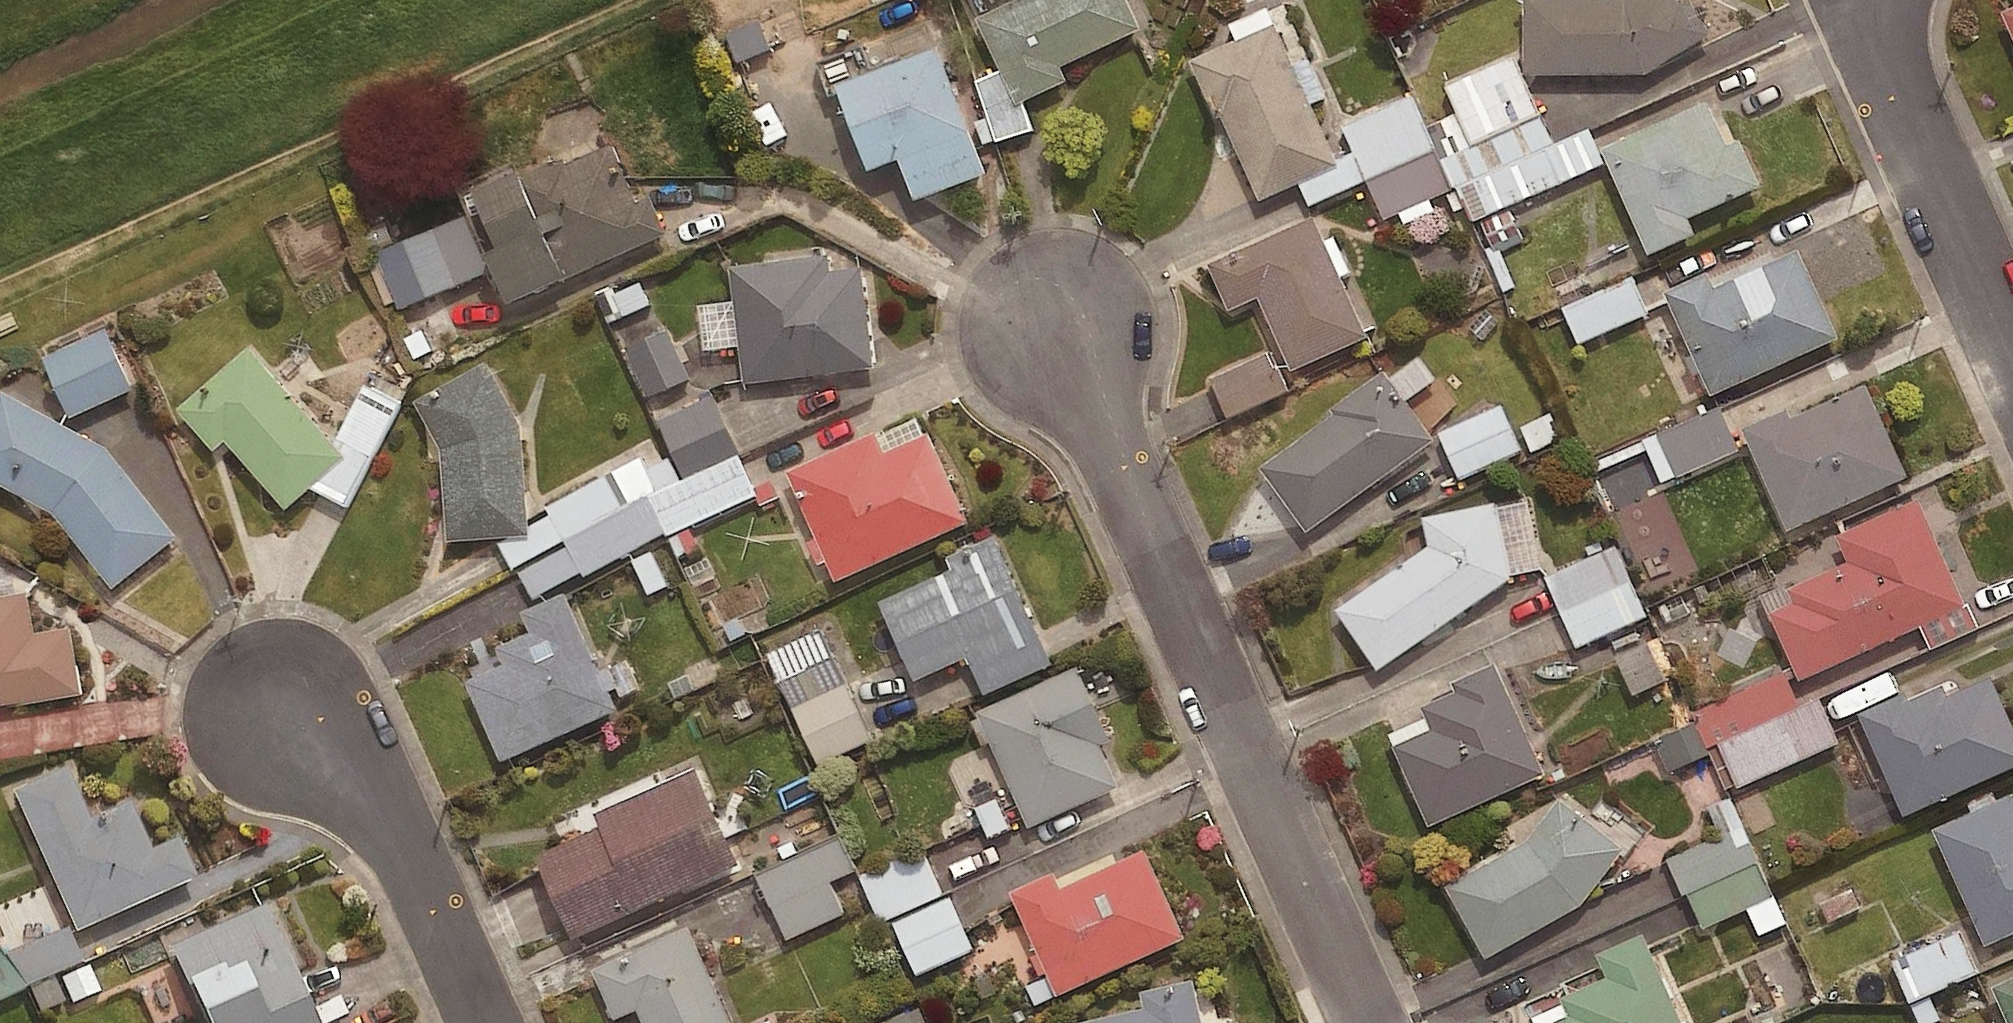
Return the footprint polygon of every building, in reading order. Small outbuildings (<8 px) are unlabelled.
[(974,19),(1015,104),(1063,80),(1058,68),(1138,30),(1124,0),(1013,0),(974,19)] [(1523,75),(1645,75),(1710,35),(1688,0),(1683,0),(1678,3),(1676,0),(1523,0),(1523,75)] [(1273,23),(1188,61),(1214,117),(1219,115),(1258,203),(1337,167),(1273,23)] [(983,173),(934,46),(832,85),(865,171),(895,159),(911,201),(983,173)] [(1516,129),(1493,66),(1449,82),(1471,145),(1516,129)] [(1704,103),(1600,150),(1648,256),(1694,236),(1687,219),(1759,187),(1739,141),(1724,147),(1704,103)] [(633,205),(606,145),(560,166),(559,162),(517,180),(514,172),(469,192),(516,299),(664,234),(648,198),(633,205)] [(491,272),(467,218),(379,257),(403,311),(491,272)] [(1310,218),(1206,265),(1227,311),(1255,298),(1289,373),(1365,338),(1310,218)] [(1706,273),(1662,293),(1710,397),(1837,338),(1796,251),(1713,289),(1706,273)] [(826,256),(727,268),(742,383),(871,367),(859,267),(828,271),(826,256)] [(1652,314),(1637,278),(1567,308),(1582,344),(1652,314)] [(644,279),(605,294),(616,323),(655,308),(644,279)] [(690,380),(661,316),(619,334),(649,399),(690,380)] [(135,391),(109,333),(48,361),(74,418),(135,391)] [(247,347),(175,409),(210,450),(221,441),(283,512),(344,458),(247,347)] [(485,363),(413,402),(438,448),(444,541),(526,535),(518,425),(485,363)] [(1382,370),(1328,409),(1332,415),(1257,468),(1304,534),(1434,441),(1382,370)] [(0,386),(0,482),(2,479),(55,507),(114,582),(179,531),(108,441),(1,384),(0,386)] [(1786,410),(1742,429),(1786,529),(1905,477),(1865,385),(1790,418),(1786,410)] [(1524,452),(1504,407),(1443,436),(1463,480),(1524,452)] [(1552,412),(1521,427),(1534,455),(1565,440),(1552,412)] [(1739,453),(1721,412),(1647,443),(1665,484),(1739,453)] [(873,434),(784,473),(832,582),(965,524),(926,434),(881,453),(873,434)] [(1918,499),(1834,536),(1846,563),(1788,589),(1794,603),(1769,614),(1799,681),(1966,606),(1918,499)] [(1494,502),(1419,517),(1425,547),(1333,610),(1375,672),(1510,580),(1494,502)] [(951,571),(878,604),(913,681),(965,657),(982,694),(1049,664),(992,537),(945,557),(951,571)] [(1648,619),(1618,548),(1549,578),(1580,648),(1648,619)] [(747,580),(714,594),(725,620),(758,606),(747,580)] [(83,690),(72,622),(35,628),(29,587),(0,591),(0,703),(83,690)] [(564,594),(518,613),(527,634),(493,648),(501,666),(462,684),(498,763),(616,711),(564,594)] [(875,741),(824,630),(770,655),(821,765),(875,741)] [(1668,683),(1653,645),(1620,657),(1635,696),(1668,683)] [(1493,663),(1449,683),(1454,694),(1421,709),(1430,730),(1390,748),(1426,828),(1544,775),(1493,663)] [(1074,668),(973,713),(1026,830),(1116,789),(1097,746),(1108,742),(1074,668)] [(1713,750),(1802,710),(1787,675),(1697,715),(1713,750)] [(1858,715),(1903,817),(2012,768),(2012,728),(1991,678),(1947,697),(1942,686),(1906,702),(1903,695),(1858,715)] [(1802,710),(1713,750),(1732,793),(1833,748),(1814,704),(1802,710)] [(1708,756),(1693,726),(1657,743),(1672,774),(1708,756)] [(65,766),(14,789),(75,929),(199,875),(180,833),(150,846),(129,799),(88,817),(65,766)] [(692,769),(590,814),(596,829),(533,857),(570,940),(736,866),(692,769)] [(1935,832),(1985,945),(2012,933),(2012,801),(2012,798),(1935,832)] [(1527,843),(1445,888),(1484,959),(1580,906),(1623,851),(1560,801),(1527,843)] [(1787,925),(1745,832),(1672,864),(1702,931),(1750,909),(1763,936),(1787,925)] [(856,873),(841,841),(761,877),(790,941),(847,915),(833,883),(856,873)] [(1051,876),(1010,894),(1056,997),(1182,940),(1142,851),(1057,889),(1051,876)] [(944,897),(926,854),(866,879),(884,922),(944,897)] [(170,944),(205,1022),(319,1022),(264,901),(170,944)] [(976,951),(953,901),(898,926),(920,976),(976,951)] [(590,972),(612,1020),(635,1010),(640,1022),(728,1022),(686,929),(590,972)] [(1980,975),(1960,933),(1896,963),(1915,1005),(1980,975)] [(1595,956),(1605,980),(1560,1000),(1567,1016),(1552,1022),(1681,1022),(1641,934),(1595,956)] [(60,980),(72,1007),(104,993),(92,966),(60,980)] [(1992,989),(2007,1022),(2012,1022),(2012,980),(1992,989)] [(1093,1022),(1200,1022),(1191,982),(1140,993),(1144,1012),(1093,1022)] [(920,1011),(893,1022),(925,1022),(920,1011)]
